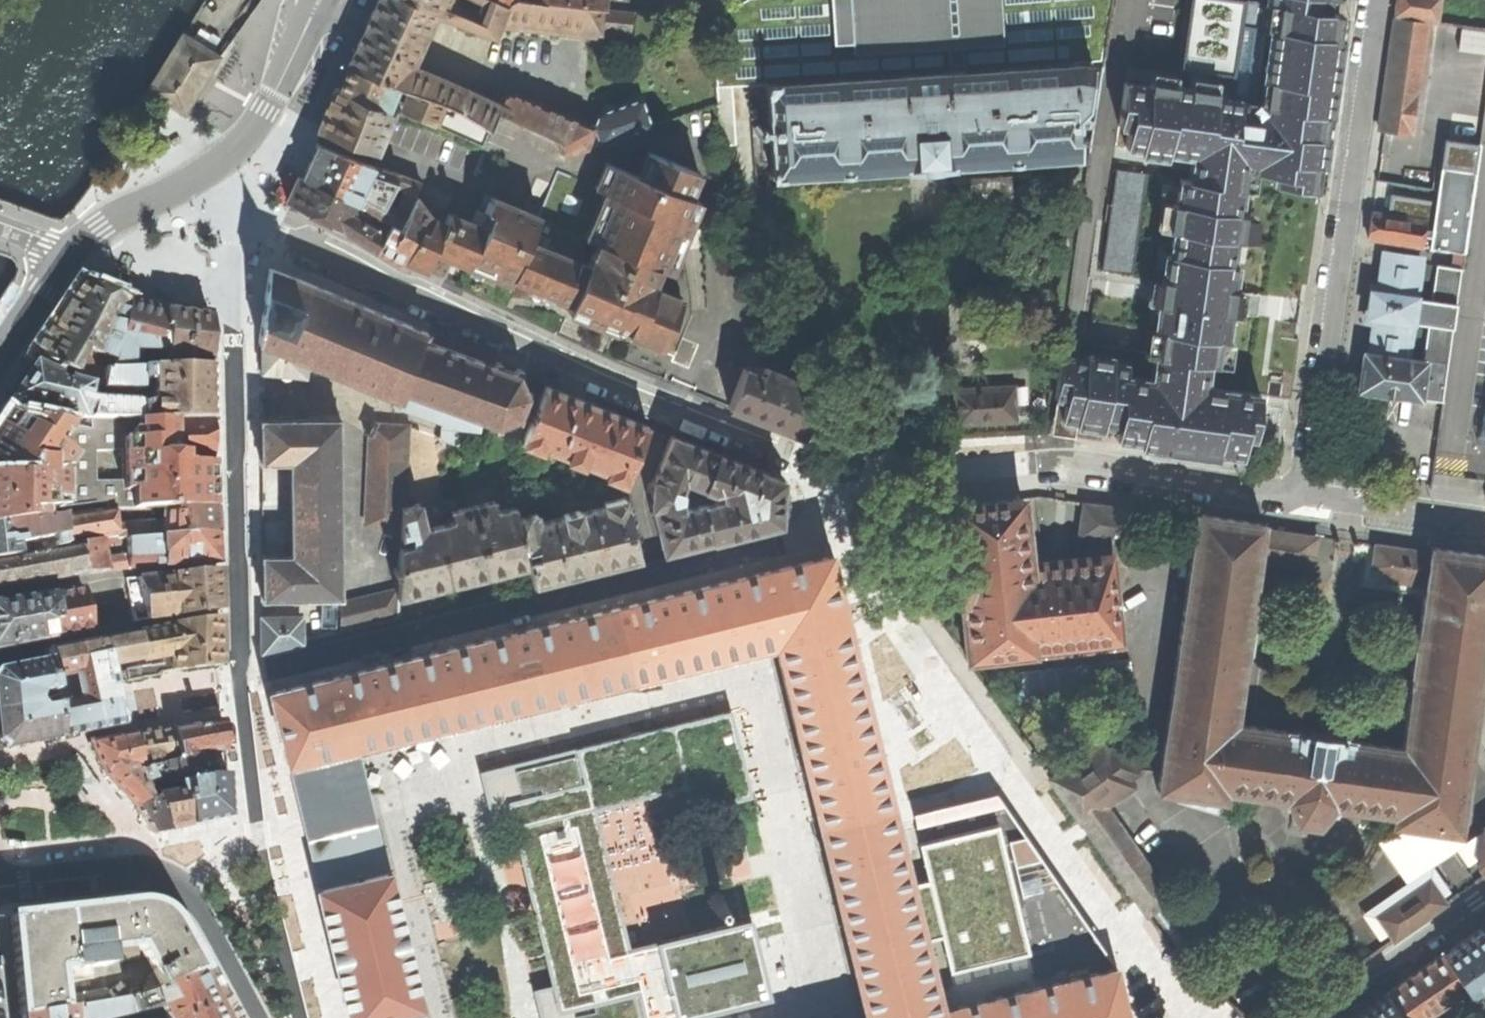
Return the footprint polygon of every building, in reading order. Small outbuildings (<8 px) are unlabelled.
[(506,2),(502,0),(477,0),(482,2),(477,14),(449,2),(450,0),(379,0),(349,66),(445,105),(488,127),(496,112),(559,140),(565,155),(651,126),(642,99),(599,113),(594,126),(505,91),(500,105),(413,65),(437,13),(494,35),(500,23),(603,35),(603,31),(619,33),(619,43),(630,44),(633,12),(605,9),(529,0),(510,0),(506,2)] [(606,0),(529,0),(605,9),(606,0)] [(710,16),(710,18),(715,86),(732,84),(765,82),(860,75),(858,47),(836,48),(832,0),(738,0),(710,16)] [(1004,65),(999,0),(832,0),(836,48),(858,47),(860,75),(1004,65)] [(1004,65),(1093,60),(1099,60),(1109,0),(999,0),(1004,65)] [(1155,353),(1208,361),(1218,363),(1221,338),(1226,339),(1230,311),(1233,289),(1237,262),(1232,262),(1246,163),(1255,164),(1254,170),(1274,172),(1273,182),(1316,189),(1324,124),(1340,12),(1328,11),(1329,0),(1265,0),(1265,2),(1259,1),(1249,0),(1187,0),(1185,18),(1198,20),(1185,105),(1171,103),(1174,89),(1124,82),(1117,124),(1127,126),(1125,146),(1192,156),(1189,180),(1179,179),(1155,353)] [(1396,18),(1429,22),(1439,24),(1442,0),(1399,0),(1396,18)] [(1185,18),(1174,89),(1171,103),(1185,105),(1198,20),(1185,18)] [(1413,134),(1429,22),(1396,18),(1380,129),(1413,134)] [(1457,49),(1484,53),(1484,31),(1460,27),(1457,49)] [(149,92),(184,112),(219,56),(184,35),(149,92)] [(860,75),(765,82),(772,176),(928,167),(1080,159),(1077,115),(1086,105),(1092,64),(1093,60),(1004,65),(860,75)] [(1102,65),(1092,64),(1086,105),(1096,107),(1102,65)] [(345,75),(340,88),(393,110),(396,109),(436,125),(445,105),(349,66),(345,75)] [(716,144),(736,143),(732,84),(715,86),(717,103),(715,103),(715,111),(716,144)] [(325,127),(323,132),(375,152),(394,114),(339,91),(332,110),(325,127)] [(1480,145),(1444,139),(1434,201),(1391,194),(1388,216),(1372,213),(1370,225),(1368,238),(1464,253),(1480,145)] [(419,182),(400,174),(374,165),(318,143),(311,159),(303,177),(358,202),(362,206),(388,221),(398,226),(400,227),(419,182)] [(622,329),(662,346),(681,297),(656,287),(658,281),(652,278),(657,267),(670,272),(699,200),(690,196),(699,172),(648,151),(638,175),(606,162),(596,185),(558,170),(538,216),(492,197),(487,207),(493,210),(486,227),(450,212),(445,222),(434,217),(433,218),(427,229),(421,226),(403,259),(427,270),(435,252),(512,284),(515,279),(539,289),(571,302),(567,311),(600,324),(615,330),(618,323),(623,325),(622,329)] [(1115,169),(1102,269),(1131,273),(1145,173),(1115,169)] [(339,227),(375,248),(385,232),(357,215),(362,206),(358,202),(303,177),(291,203),(339,227)] [(402,259),(403,259),(421,226),(427,229),(433,218),(417,197),(408,217),(402,228),(400,227),(398,226),(392,236),(385,232),(375,248),(387,256),(400,264),(402,259)] [(1462,268),(1437,265),(1432,300),(1429,324),(1424,361),(1406,358),(1411,322),(1415,297),(1420,258),(1385,253),(1381,285),(1375,285),(1375,290),(1373,290),(1371,304),(1369,316),(1370,317),(1370,322),(1376,322),(1371,353),(1364,352),(1359,390),(1443,401),(1462,268)] [(526,398),(532,399),(533,393),(526,392),(519,375),(523,371),(518,368),(515,372),(501,367),(502,363),(497,362),(496,365),(426,340),(428,332),(270,267),(260,337),(259,341),(308,362),(400,400),(398,407),(441,422),(440,437),(457,442),(458,428),(480,430),(480,418),(496,425),(496,431),(502,430),(501,424),(516,418),(521,422),(525,418),(520,413),(526,398)] [(114,350),(127,300),(104,291),(79,281),(51,324),(29,356),(55,369),(72,374),(71,378),(100,386),(103,370),(109,370),(110,363),(112,362),(115,351),(114,350)] [(1260,292),(1233,289),(1230,311),(1257,314),(1258,302),(1260,292)] [(1432,300),(1415,297),(1411,322),(1429,324),(1432,300)] [(145,304),(127,300),(114,350),(115,351),(112,362),(110,363),(109,370),(142,368),(164,368),(164,363),(160,308),(145,304)] [(185,312),(160,308),(164,363),(209,363),(208,315),(185,312)] [(306,375),(308,362),(259,341),(260,356),(260,371),(306,375)] [(1204,386),(1208,361),(1155,353),(1152,378),(1126,374),(1127,363),(1063,354),(1063,356),(1062,356),(1056,393),(1057,394),(1056,397),(1080,400),(1077,419),(1118,425),(1116,437),(1176,445),(1242,455),(1245,435),(1255,436),(1261,394),(1204,386)] [(22,381),(9,399),(60,411),(60,413),(90,420),(115,421),(140,420),(139,414),(139,405),(139,402),(85,400),(88,386),(70,380),(65,379),(65,382),(56,379),(58,376),(32,365),(22,381)] [(767,420),(802,434),(821,387),(764,365),(761,373),(747,367),(731,406),(767,420)] [(209,394),(209,370),(164,370),(164,368),(142,368),(109,370),(103,370),(100,386),(100,390),(139,390),(139,389),(144,389),(144,380),(150,380),(151,406),(147,404),(139,405),(139,414),(140,420),(209,419),(209,403),(209,394)] [(957,386),(959,424),(1020,421),(1018,383),(957,386)] [(595,405),(546,386),(522,444),(543,452),(544,448),(568,457),(567,460),(583,466),(583,464),(607,473),(606,477),(625,485),(648,426),(595,405)] [(38,521),(37,511),(103,503),(104,511),(113,510),(161,510),(211,508),(211,485),(210,464),(208,463),(209,419),(140,420),(115,421),(90,420),(90,426),(89,430),(20,415),(16,420),(4,412),(0,417),(0,526),(38,521)] [(261,553),(262,597),(341,596),(339,417),(260,417),(260,460),(290,460),(290,507),(290,553),(261,553)] [(365,430),(372,434),(377,423),(377,422),(371,419),(365,430)] [(372,434),(367,523),(402,535),(404,506),(408,425),(377,423),(372,434)] [(780,525),(784,480),(756,469),(700,446),(671,435),(654,479),(652,479),(650,507),(652,507),(663,553),(694,546),(752,531),(780,525)] [(588,571),(640,559),(625,498),(604,503),(605,507),(580,513),(579,510),(563,515),(564,517),(539,523),(536,512),(518,516),(526,549),(536,547),(539,556),(528,559),(534,582),(536,582),(537,584),(588,571)] [(950,507),(966,659),(1119,643),(1111,555),(1112,542),(1129,544),(1133,510),(1083,503),(1079,537),(1092,539),(1090,557),(1030,563),(1029,556),(1022,498),(950,507)] [(508,570),(528,565),(514,506),(497,511),(494,500),(473,506),(490,574),(508,570)] [(404,506),(402,535),(411,533),(413,543),(402,546),(400,590),(400,596),(426,590),(451,584),(437,525),(425,528),(420,503),(404,506)] [(470,579),(490,574),(473,506),(452,511),(454,521),(437,525),(451,584),(470,579)] [(160,523),(160,536),(215,535),(214,522),(213,508),(211,508),(161,510),(160,523)] [(116,537),(115,529),(113,512),(59,521),(62,546),(77,543),(99,540),(116,537)] [(1197,514),(1196,518),(1157,790),(1224,799),(1225,790),(1274,797),(1285,799),(1285,802),(1286,802),(1295,821),(1317,823),(1330,809),(1332,808),(1332,805),(1343,807),(1344,806),(1393,813),(1391,822),(1458,832),(1484,643),(1484,555),(1431,547),(1430,551),(1426,551),(1425,552),(1380,546),(1380,544),(1375,544),(1372,566),(1379,569),(1384,573),(1389,580),(1425,586),(1418,636),(1417,636),(1415,647),(1414,648),(1411,672),(1412,672),(1410,683),(1411,684),(1402,747),(1352,740),(1352,739),(1342,738),(1342,735),(1295,729),(1295,731),(1285,730),(1285,731),(1235,724),(1244,660),(1245,660),(1246,649),(1248,649),(1251,625),(1250,625),(1252,613),(1251,613),(1258,562),(1294,567),(1300,561),(1307,559),(1314,558),(1318,536),(1287,532),(1263,529),(1263,524),(1197,514)] [(62,547),(62,546),(59,521),(59,519),(38,521),(0,526),(0,558),(62,547)] [(115,529),(116,537),(125,537),(126,539),(160,536),(160,523),(141,525),(141,527),(115,529)] [(216,550),(215,535),(160,536),(126,539),(126,555),(102,559),(99,540),(77,543),(78,549),(83,574),(105,572),(127,569),(217,564),(216,550)] [(83,574),(78,549),(0,563),(0,588),(83,574)] [(1115,967),(942,1010),(924,937),(912,887),(898,833),(899,832),(895,814),(892,804),(891,804),(830,553),(616,605),(510,631),(269,689),(287,763),(289,763),(303,820),(320,887),(318,887),(349,1017),(423,1017),(420,1005),(422,1005),(409,949),(409,947),(404,927),(403,926),(390,870),(387,870),(371,804),(357,746),(528,704),(634,679),(775,644),(819,822),(818,822),(821,836),(825,850),(826,851),(867,1017),(1128,1017),(1115,967)] [(217,572),(135,579),(145,620),(219,611),(218,591),(217,572)] [(341,629),(399,615),(400,596),(400,590),(341,602),(341,629)] [(81,591),(55,594),(56,601),(46,611),(51,639),(89,631),(81,591)] [(51,639),(46,611),(56,601),(55,594),(0,602),(0,649),(51,639)] [(263,617),(262,651),(301,641),(301,616),(263,617)] [(135,634),(140,662),(170,656),(170,670),(220,664),(220,640),(220,620),(171,627),(135,634)] [(140,662),(135,634),(100,640),(106,668),(140,662)] [(45,650),(47,660),(51,692),(53,707),(58,739),(90,732),(119,726),(106,668),(100,640),(45,650)] [(33,703),(35,695),(51,692),(47,660),(0,669),(0,709),(33,703)] [(1,749),(58,739),(53,707),(37,710),(33,703),(0,709),(0,749),(1,749)] [(802,987),(780,899),(747,907),(750,919),(628,949),(612,886),(594,808),(686,785),(692,809),(750,795),(730,713),(482,773),(497,832),(515,827),(534,905),(549,968),(554,986),(535,990),(542,1017),(674,1017),(802,987)] [(944,752),(964,743),(951,716),(932,725),(944,752)] [(222,721),(172,728),(177,755),(178,760),(204,755),(206,754),(223,751),(223,735),(222,721)] [(153,732),(133,735),(142,765),(177,755),(172,728),(153,732)] [(116,791),(133,808),(153,798),(148,788),(156,786),(154,781),(154,780),(149,768),(134,772),(132,768),(142,765),(133,735),(88,743),(103,777),(116,791)] [(1115,871),(1135,899),(1159,883),(1124,832),(1124,831),(1106,805),(1135,785),(1132,780),(1141,773),(1120,742),(1108,750),(1101,742),(1049,777),(1083,826),(1115,871)] [(224,764),(223,751),(206,754),(204,755),(178,760),(149,768),(154,780),(167,776),(168,783),(161,785),(163,791),(173,790),(172,784),(178,782),(206,777),(225,776),(224,766),(224,764)] [(226,796),(225,776),(206,777),(178,782),(180,794),(182,793),(189,826),(227,818),(226,796)] [(155,797),(168,831),(180,828),(189,826),(182,793),(180,794),(176,794),(175,792),(155,797)] [(912,814),(916,828),(1005,806),(996,792),(912,814)] [(139,817),(151,835),(168,831),(155,797),(153,798),(133,808),(139,817)] [(1375,834),(1406,883),(1432,865),(1465,842),(1458,832),(1391,822),(1375,834)] [(942,933),(951,970),(1028,951),(998,826),(922,844),(931,882),(912,887),(924,937),(942,933)] [(1016,867),(1043,862),(1026,837),(1010,841),(1016,867)] [(1379,939),(1387,932),(1376,915),(1429,879),(1442,897),(1450,891),(1432,865),(1406,883),(1362,913),(1379,939)] [(1387,932),(1392,939),(1446,902),(1442,897),(1429,879),(1376,915),(1387,932)] [(1170,899),(1159,883),(1135,899),(1146,915),(1170,899)] [(11,916),(20,1016),(61,1009),(56,969),(80,966),(81,968),(109,964),(108,948),(137,945),(160,986),(202,972),(183,939),(173,920),(166,913),(161,909),(154,905),(146,903),(140,902),(82,908),(11,916)] [(1442,955),(1444,955),(1470,994),(1484,984),(1484,936),(1480,928),(1459,943),(1442,955)] [(1386,993),(1401,1017),(1424,1017),(1465,990),(1442,955),(1414,974),(1386,993)] [(218,1004),(203,975),(154,991),(152,989),(129,997),(135,1013),(161,1006),(167,1017),(225,1017),(218,1004)] [(1351,1017),(1401,1017),(1386,993),(1368,1006),(1351,1017)] [(135,1013),(129,997),(76,1007),(61,1009),(20,1016),(20,1017),(110,1017),(135,1013)]
